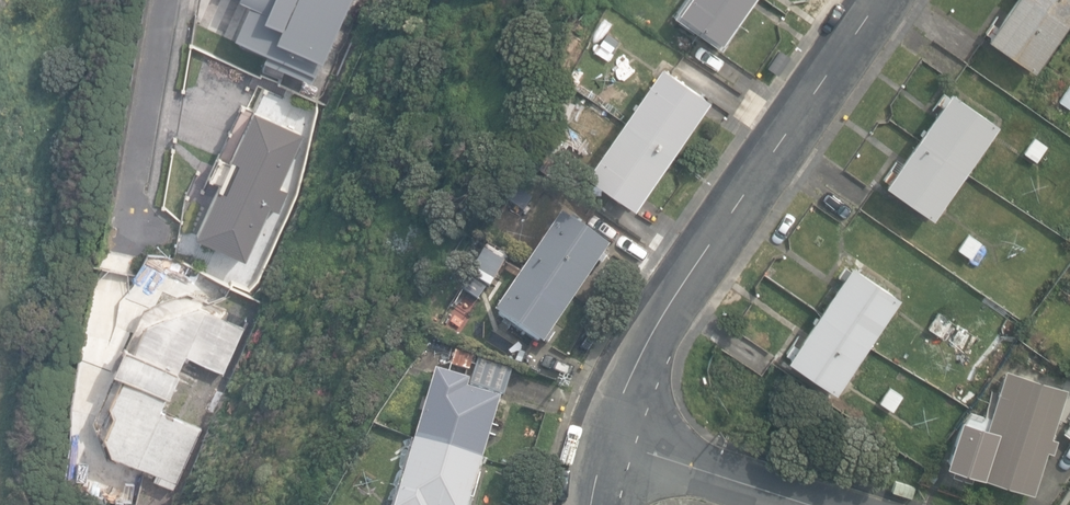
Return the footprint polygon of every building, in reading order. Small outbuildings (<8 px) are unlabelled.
[(310,80),(319,59),(343,0),(243,0),(249,3),(233,36),(245,42),(242,47),(310,80)] [(722,41),(750,0),(687,0),(679,11),(683,14),(678,21),(694,33),(699,26),(722,41)] [(1033,70),(1066,23),(1069,18),(1069,0),(1012,0),(1005,10),(996,23),(992,21),(984,32),(988,34),(986,37),(1033,70)] [(599,44),(615,55),(625,41),(609,30),(599,44)] [(586,174),(634,207),(673,149),(708,98),(661,66),(586,174)] [(1069,109),(1069,85),(1059,101),(1069,109)] [(885,183),(931,216),(997,124),(950,91),(947,95),(942,91),(935,101),(941,105),(918,138),(895,170),(891,166),(883,177),(887,180),(885,183)] [(217,187),(194,235),(242,258),(268,204),(279,210),(289,188),(279,184),(303,133),(253,109),(231,155),(229,154),(215,186),(217,187)] [(1024,152),(1037,161),(1048,144),(1035,136),(1024,152)] [(508,199),(524,211),(533,198),(517,186),(508,199)] [(493,313),(541,345),(608,247),(561,215),(493,313)] [(957,248),(970,257),(981,240),(969,231),(957,248)] [(787,358),(835,391),(899,297),(850,263),(848,267),(845,264),(838,275),(842,277),(819,310),(796,344),(793,341),(785,352),(789,355),(787,358)] [(462,289),(479,300),(487,287),(471,276),(462,289)] [(107,456),(175,490),(205,427),(176,414),(174,418),(167,416),(162,408),(189,355),(226,374),(253,323),(190,293),(148,309),(93,420),(107,456)] [(964,354),(975,336),(939,313),(929,328),(939,335),(938,337),(964,354)] [(451,364),(469,370),(474,352),(456,347),(451,364)] [(477,388),(503,396),(512,368),(478,358),(477,362),(469,385),(477,388)] [(947,467),(1034,495),(1048,451),(1054,452),(1058,439),(1052,437),(1069,388),(1006,367),(987,425),(963,417),(947,467)] [(477,472),(481,458),(500,396),(477,390),(466,386),(469,378),(436,368),(435,372),(415,437),(395,504),(467,504),(477,472)] [(880,401),(893,409),(903,394),(890,385),(880,401)] [(897,479),(893,493),(914,499),(918,485),(897,479)]
